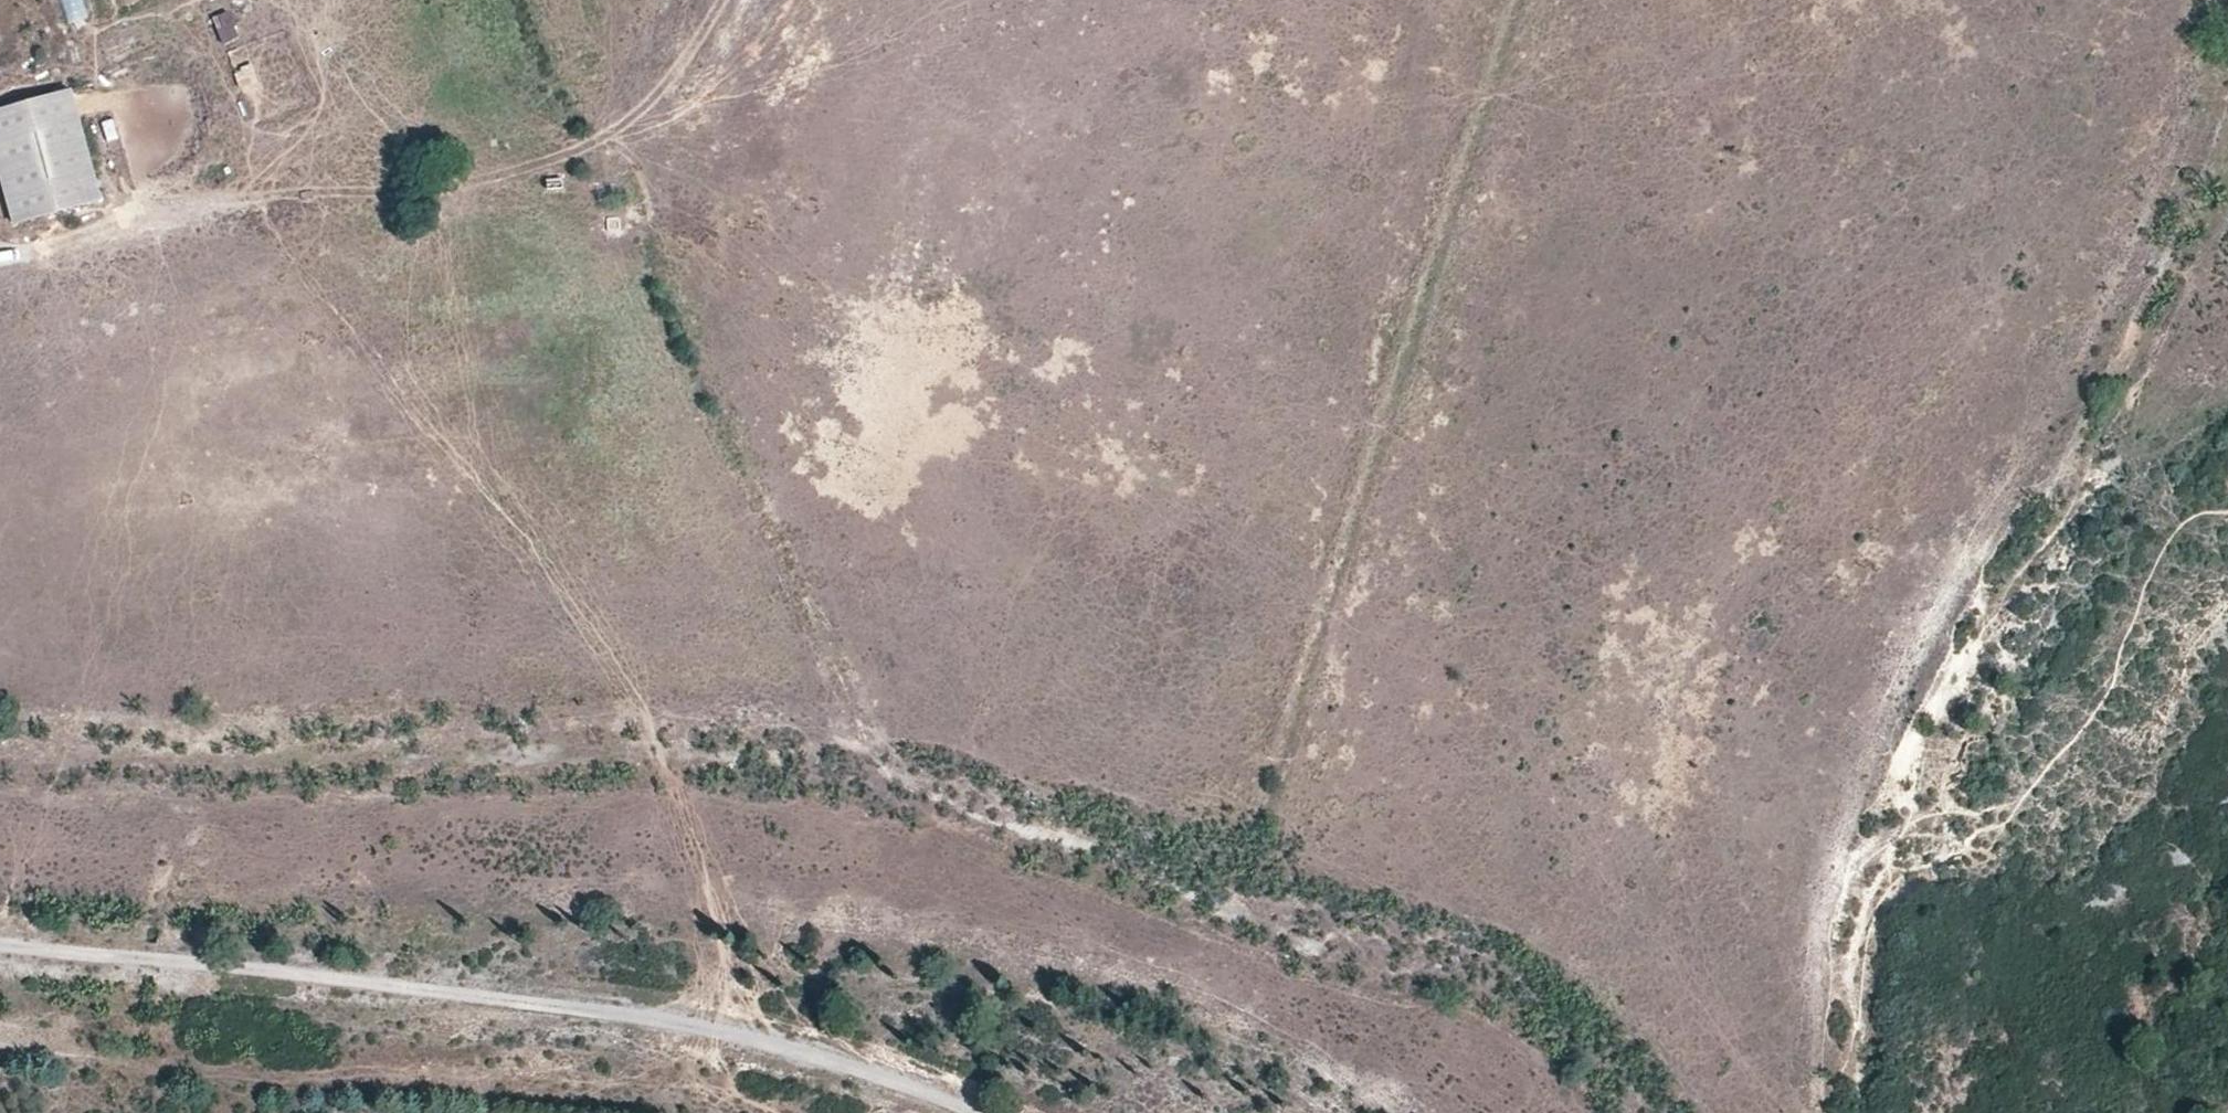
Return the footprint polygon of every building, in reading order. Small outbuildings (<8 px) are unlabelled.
[(223,49),(243,41),(230,11),(211,19),(223,49)] [(234,72),(242,91),(259,83),(250,64),(234,72)] [(75,98),(0,118),(0,174),(14,228),(102,204),(75,98)]
